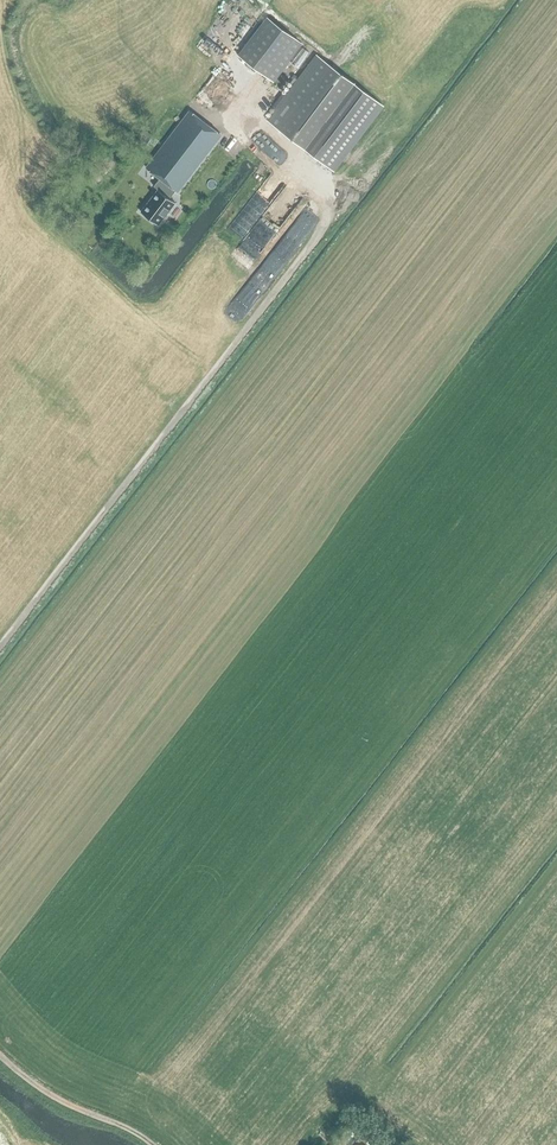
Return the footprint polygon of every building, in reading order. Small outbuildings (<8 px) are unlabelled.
[(303,44),(267,16),(238,55),(274,82),(303,44)] [(239,49),(247,38),(237,31),(229,42),(239,49)] [(384,106),(316,54),(266,119),(334,172),(384,106)] [(221,134),(190,111),(147,168),(160,178),(154,186),(158,189),(141,212),(158,225),(175,203),(170,198),(176,190),(177,191),(221,134)] [(140,138),(149,145),(155,138),(146,131),(140,138)] [(241,237),(248,230),(243,225),(240,229),(235,223),(231,227),(241,237)] [(233,253),(245,264),(253,256),(240,245),(233,253)]
